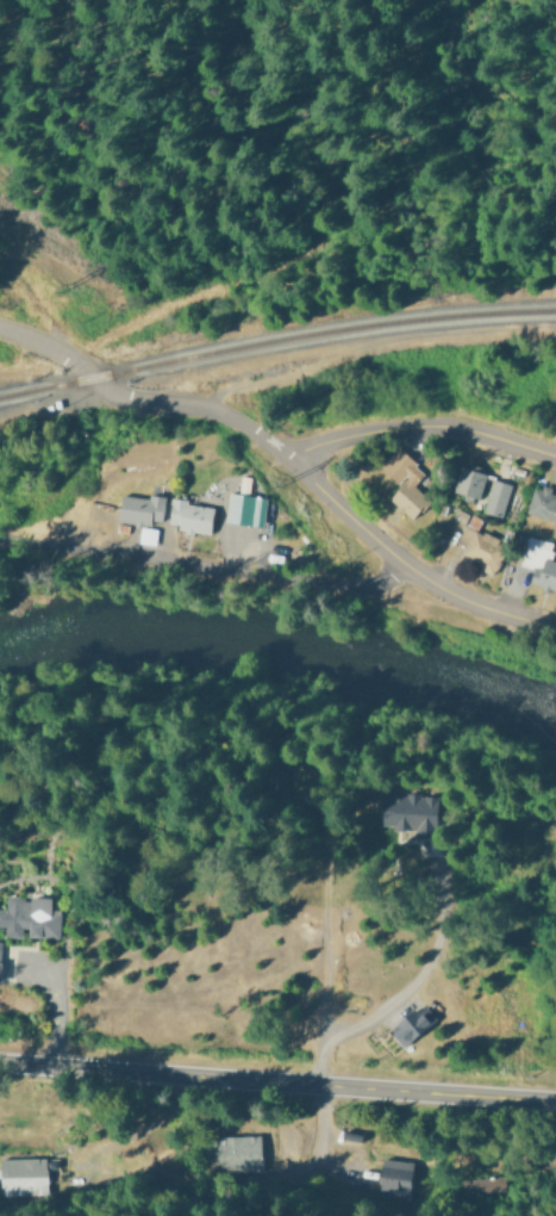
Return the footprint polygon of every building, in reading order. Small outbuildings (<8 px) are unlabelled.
[(379,466),(399,484),(388,497),(412,519),(430,500),(413,484),(425,471),(398,446),(379,466)] [(478,499),(486,473),(461,464),(452,490),(478,499)] [(483,512),(503,516),(509,482),(490,478),(483,512)] [(555,521),(555,498),(549,496),(551,488),(533,483),(525,512),(555,521)] [(120,491),(117,516),(133,519),(133,522),(140,523),(142,520),(149,521),(149,516),(160,517),(163,492),(146,490),(145,495),(120,491)] [(225,521),(264,525),(267,496),(228,492),(225,521)] [(169,495),(165,519),(179,520),(177,526),(186,527),(185,529),(192,531),(192,528),(208,531),(213,504),(185,501),(186,497),(169,495)] [(453,546),(478,558),(474,566),(493,575),(507,544),(463,524),(453,546)] [(526,535),(519,563),(532,566),(528,581),(541,585),(540,588),(555,593),(555,560),(548,558),(552,542),(526,535)] [(382,792),(380,824),(395,825),(394,837),(431,839),(433,795),(382,792)] [(60,909),(51,909),(51,896),(5,895),(5,908),(0,908),(0,926),(4,926),(3,936),(23,936),(23,935),(58,937),(60,909)] [(388,1031),(402,1048),(437,1018),(423,1002),(388,1031)]
